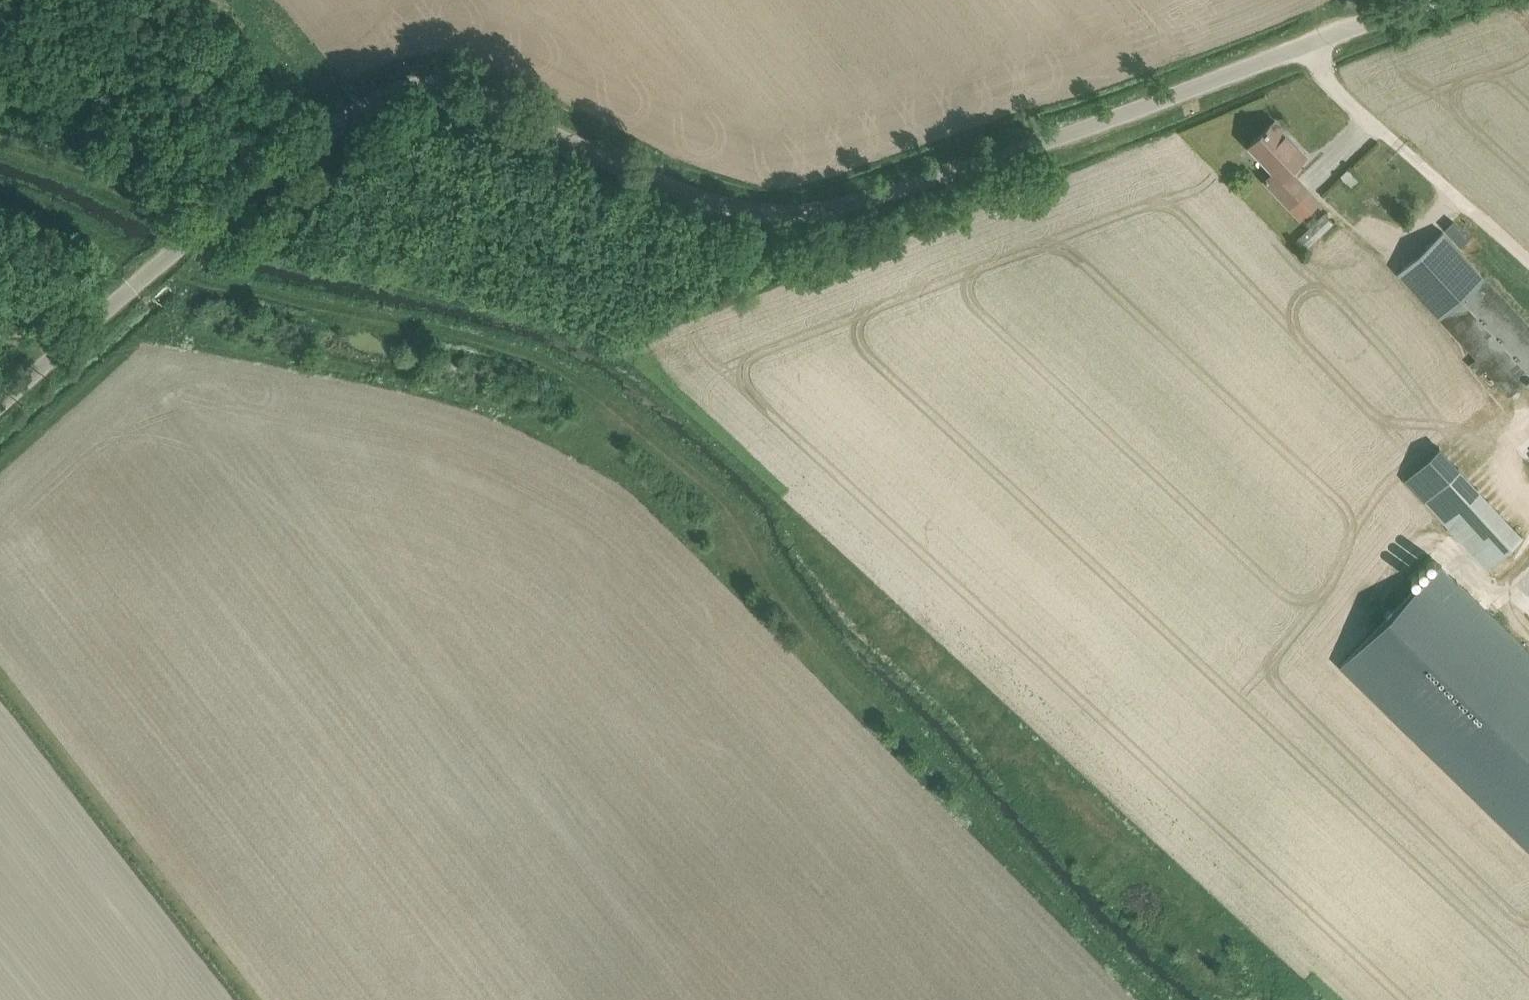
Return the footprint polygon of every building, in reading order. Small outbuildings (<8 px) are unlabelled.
[(1275,170),(1265,179),(1303,219),(1321,201),(1290,169),(1307,153),(1298,144),(1306,136),(1295,125),(1287,133),(1275,120),(1250,144),(1275,170)] [(1446,228),(1462,246),(1471,237),(1456,222),(1454,220),(1446,228)] [(1443,230),(1399,271),(1477,357),(1470,363),(1479,374),(1487,367),(1511,393),(1528,377),(1528,324),(1443,230)] [(1519,533),(1436,442),(1401,474),(1485,564),(1519,533)] [(1341,664),(1528,847),(1528,650),(1440,563),(1341,664)]
